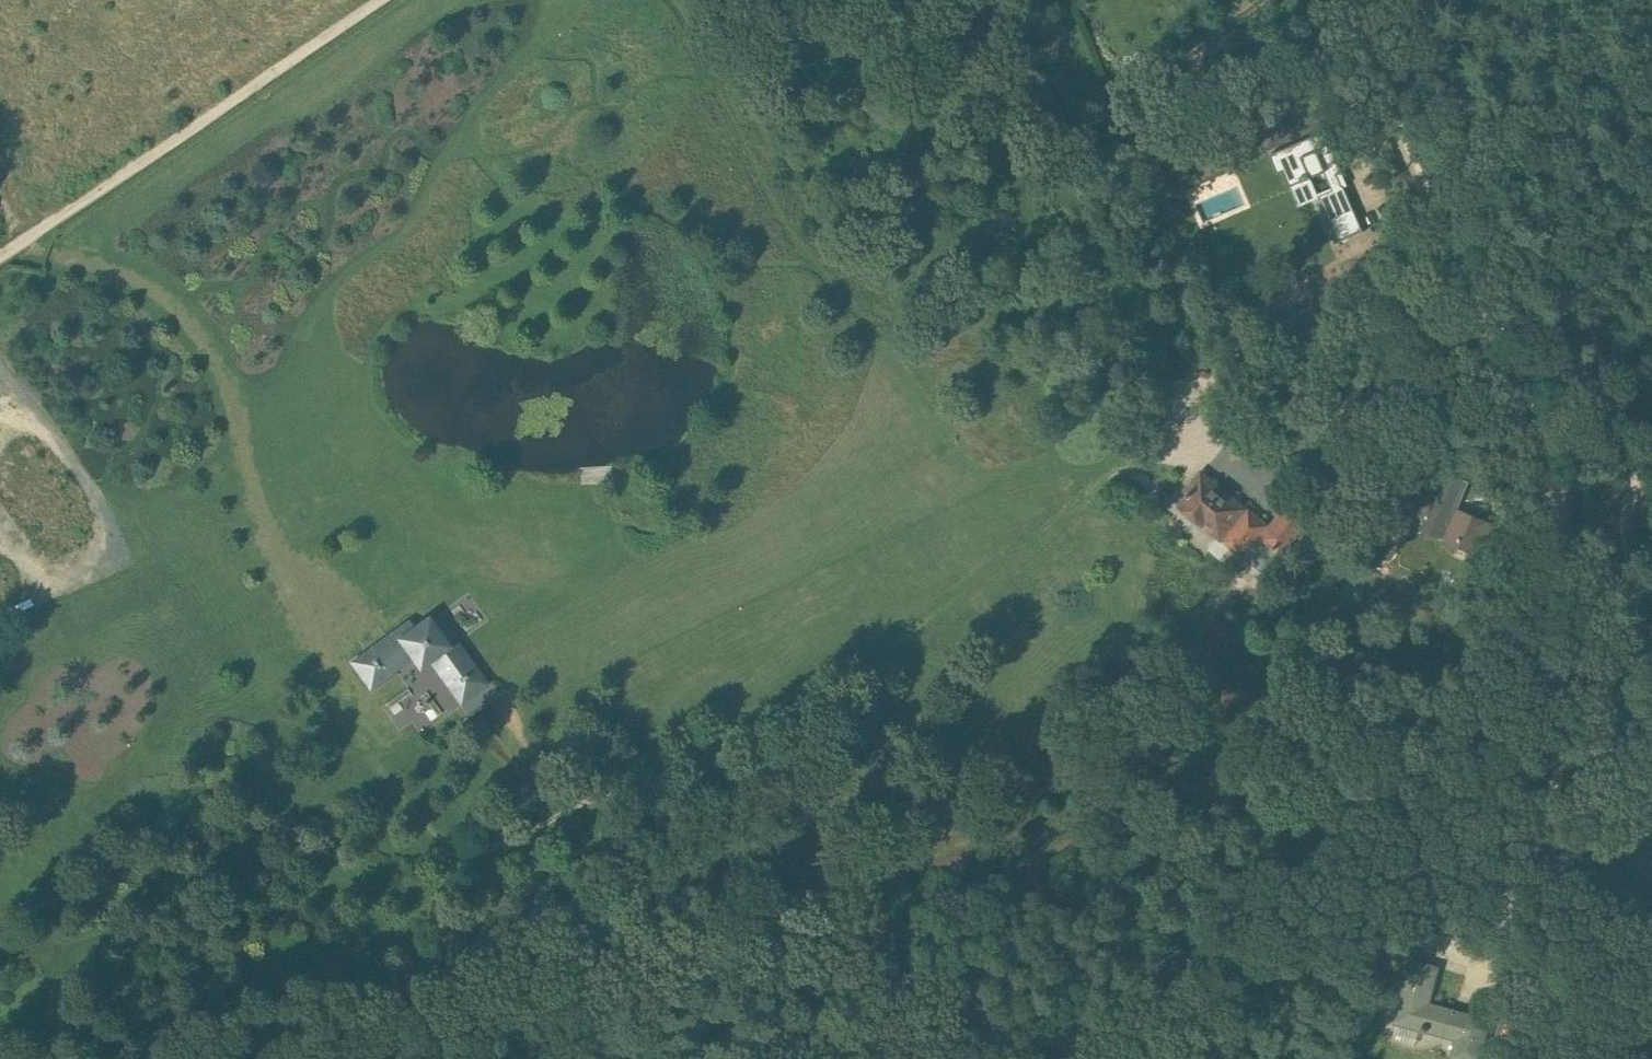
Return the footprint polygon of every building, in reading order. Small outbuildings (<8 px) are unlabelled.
[(1080,10),(1087,7),(1084,0),(1076,0),(1080,10)] [(1362,233),(1318,127),(1271,143),(1281,174),(1287,171),(1294,191),(1313,184),(1338,244),(1362,233)] [(1282,554),(1313,516),(1294,501),(1275,524),(1271,529),(1202,473),(1186,493),(1191,497),(1181,509),(1243,556),(1260,536),(1282,554)] [(1457,510),(1444,540),(1479,554),(1491,525),(1457,510)] [(369,647),(350,661),(371,689),(412,659),(419,668),(421,671),(428,665),(431,663),(462,705),(491,683),(448,624),(440,629),(430,615),(401,635),(396,628),(375,643),(375,644),(369,648),(369,647)] [(1417,944),(1415,954),(1429,958),(1431,947),(1417,944)] [(1417,962),(1412,961),(1395,1023),(1457,1040),(1452,1058),(1455,1058),(1480,1058),(1490,1021),(1429,1004),(1439,968),(1417,962)]
